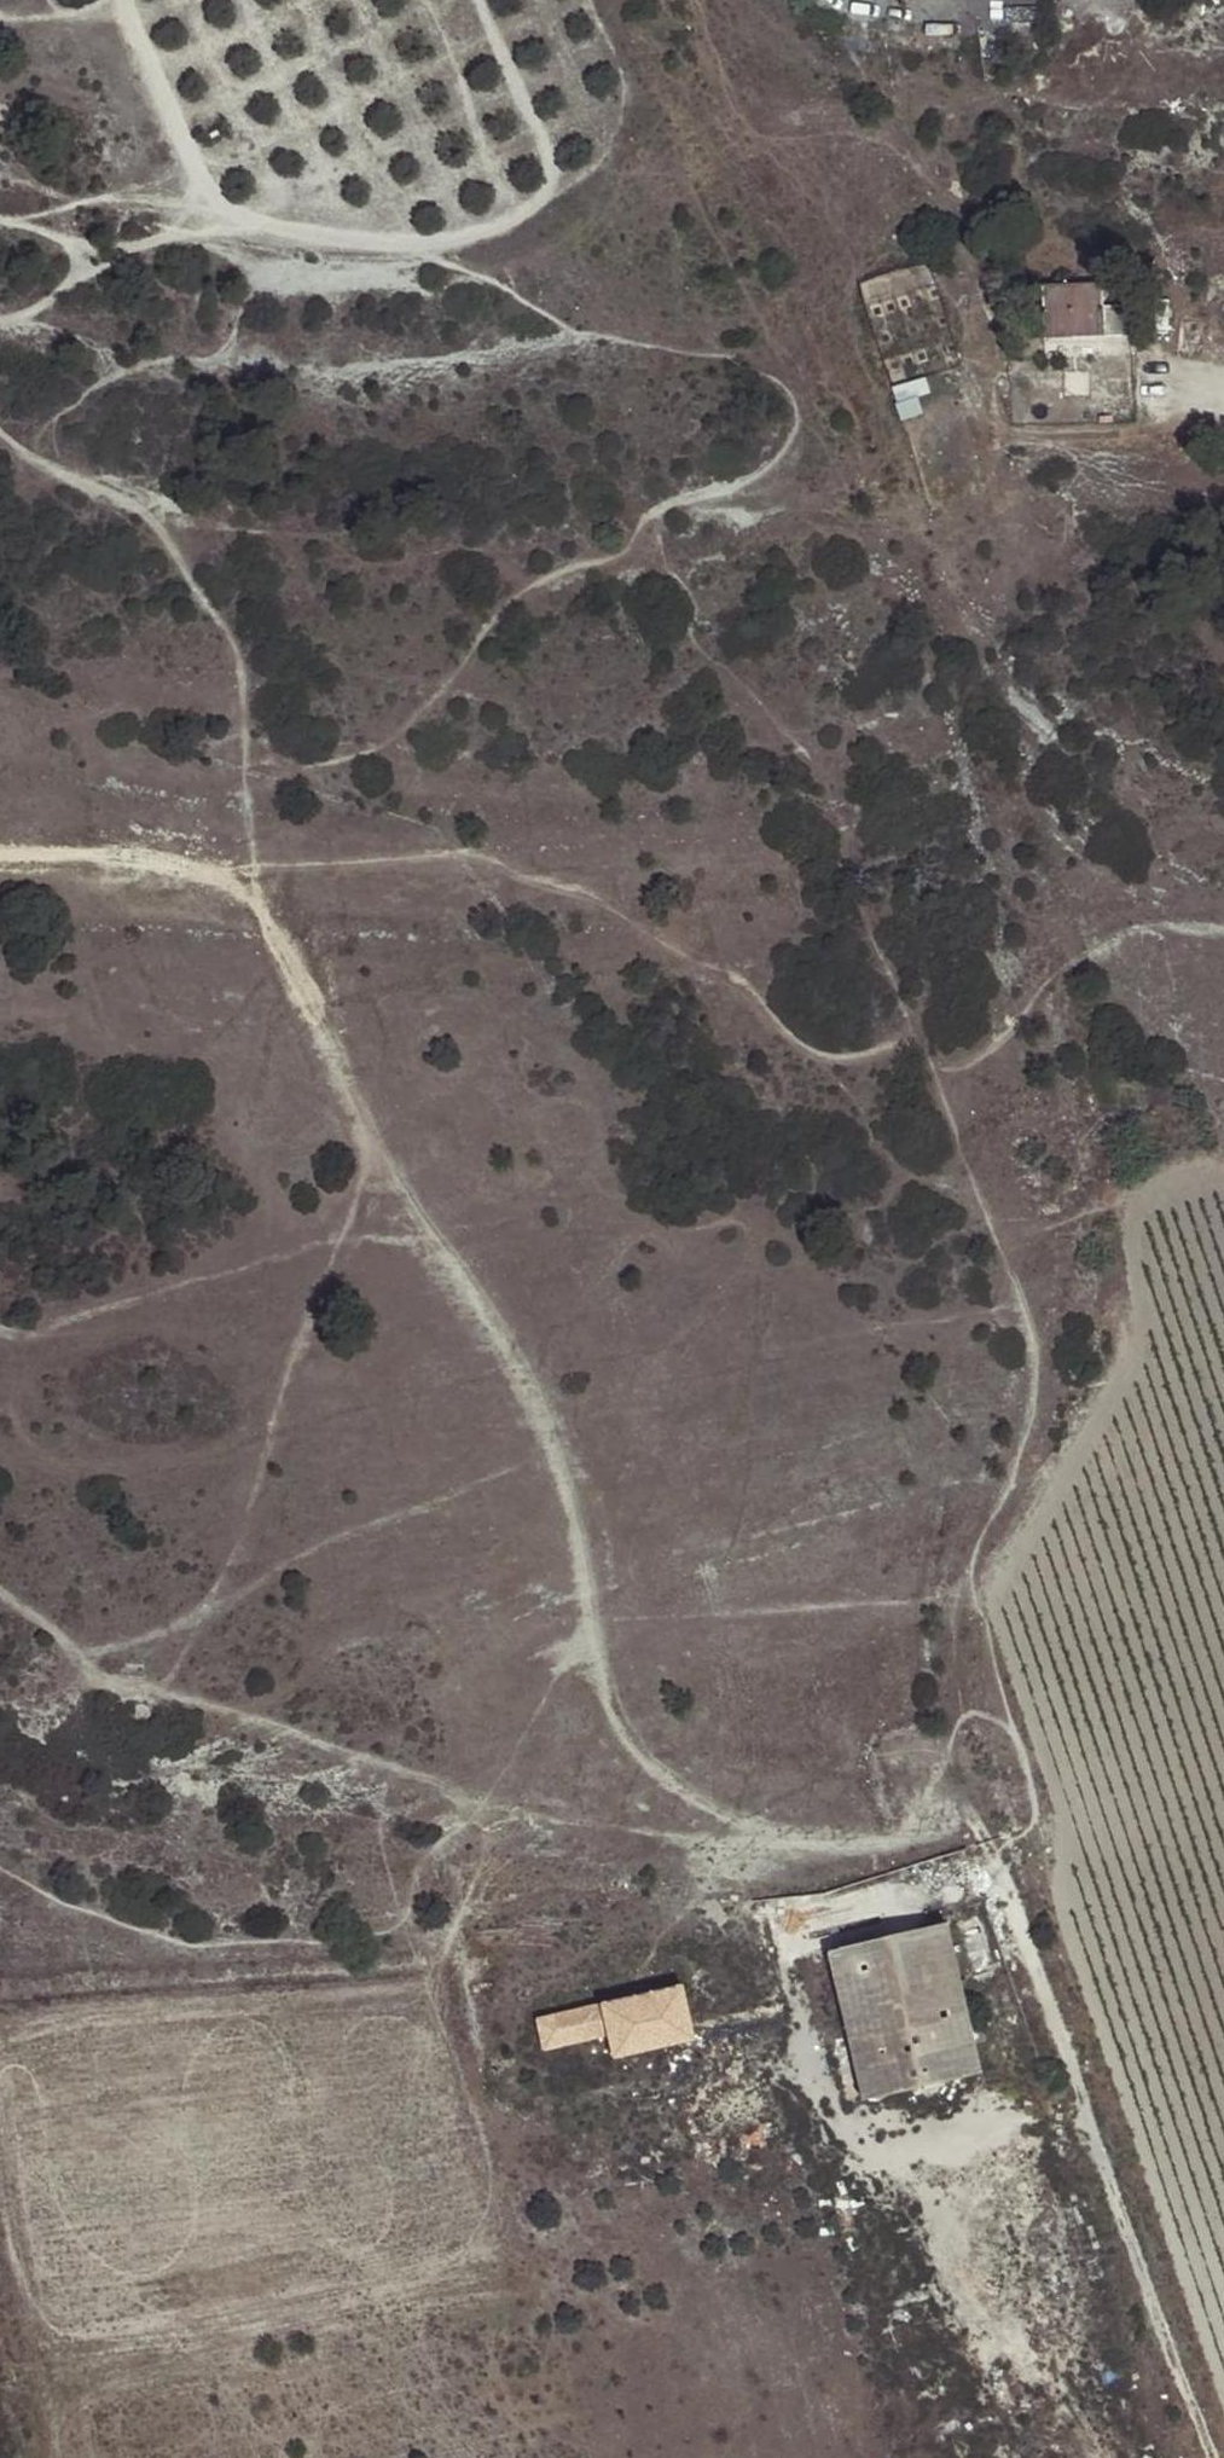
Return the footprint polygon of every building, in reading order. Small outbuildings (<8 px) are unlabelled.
[(983,78),(996,17),(976,20),(983,78)] [(1070,328),(1070,338),(1129,337),(1129,302),(1103,303),(1102,282),(1041,284),(1043,329),(1070,328)] [(1043,339),(1070,338),(1070,328),(1043,329),(1043,339)] [(950,1934),(831,1961),(865,2109),(984,2082),(950,1934)] [(636,2005),(543,2024),(549,2051),(615,2037),(619,2060),(695,2045),(685,1994),(654,2000),(652,1991),(634,1995),(636,2005)]
